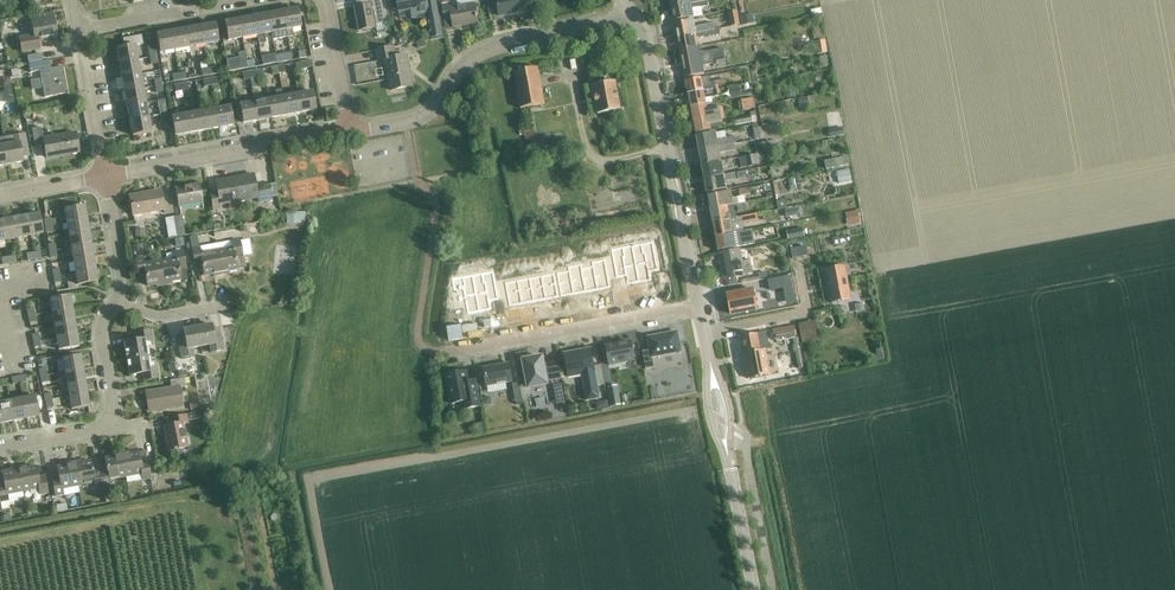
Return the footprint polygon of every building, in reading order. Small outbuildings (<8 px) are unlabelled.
[(382,0),(356,0),(358,13),(355,13),(358,32),(376,28),(375,26),(386,24),(382,0)] [(399,15),(405,14),(407,23),(417,21),(429,19),(429,21),(428,21),(429,27),(431,27),(432,31),(430,32),(431,37),(433,37),(434,42),(443,40),(435,0),(396,0),(399,15)] [(500,16),(527,11),(525,0),(497,0),(500,16)] [(671,8),(707,1),(707,0),(670,0),(671,8)] [(707,1),(671,8),(674,21),(693,18),(703,16),(701,8),(708,6),(707,1)] [(478,23),(474,4),(451,9),(450,4),(442,5),(445,19),(452,18),(454,28),(478,23)] [(293,36),(292,29),(300,28),(296,9),(282,12),(285,30),(286,30),(287,37),(293,36)] [(271,33),(285,30),(282,12),(267,14),(271,33)] [(740,25),(737,12),(728,13),(731,27),(740,25)] [(57,38),(53,20),(52,20),(50,14),(29,18),(33,34),(18,37),(21,53),(41,49),(39,42),(57,38)] [(256,36),(271,33),(267,14),(253,17),(256,36)] [(741,17),(740,17),(742,26),(754,24),(753,15),(741,17)] [(242,38),(256,36),(253,17),(238,19),(242,38)] [(227,41),(242,38),(238,19),(224,22),(227,41)] [(697,28),(695,30),(693,20),(674,24),(677,37),(715,30),(714,24),(697,28)] [(11,21),(2,22),(4,29),(12,28),(11,21)] [(199,27),(203,45),(218,43),(214,24),(199,27)] [(188,48),(203,45),(199,27),(185,29),(188,48)] [(823,38),(822,29),(820,30),(819,27),(814,28),(815,39),(823,38)] [(174,51),(188,48),(185,29),(170,32),(174,51)] [(679,51),(698,47),(697,38),(698,39),(706,37),(719,35),(718,29),(715,30),(677,37),(679,51)] [(159,53),(174,51),(170,32),(156,35),(159,53)] [(402,34),(397,39),(403,45),(408,40),(402,34)] [(137,61),(135,54),(134,46),(142,45),(140,36),(122,40),(123,48),(116,49),(119,64),(137,61)] [(825,41),(815,42),(817,55),(827,53),(825,41)] [(156,56),(155,50),(154,45),(147,46),(149,58),(156,56)] [(719,50),(703,53),(703,52),(700,53),(698,47),(679,51),(685,79),(704,75),(702,67),(705,66),(705,65),(713,64),(713,66),(726,64),(726,63),(731,62),(730,56),(720,58),(719,50)] [(407,56),(395,58),(393,48),(376,51),(378,62),(385,61),(390,92),(413,88),(407,56)] [(276,63),(283,62),(291,60),(290,53),(281,55),(281,51),(274,52),(275,56),(276,63)] [(297,52),(298,59),(305,58),(304,51),(297,52)] [(255,53),(241,56),(242,62),(256,59),(255,53)] [(149,58),(150,64),(157,63),(156,56),(149,58)] [(263,66),(276,63),(275,56),(262,59),(263,66)] [(830,63),(828,56),(820,57),(821,65),(824,65),(824,64),(830,63)] [(207,69),(206,69),(204,59),(199,60),(201,70),(200,70),(202,77),(208,76),(207,69)] [(246,62),(240,63),(240,59),(227,61),(228,72),(247,68),(246,62)] [(51,70),(49,61),(28,65),(29,74),(39,72),(44,98),(67,94),(62,67),(51,70)] [(121,78),(139,75),(137,61),(119,64),(121,78)] [(299,63),(300,70),(307,68),(306,61),(299,63)] [(207,69),(208,76),(215,74),(214,67),(207,69)] [(544,104),(538,67),(513,72),(520,109),(544,104)] [(17,69),(11,70),(12,77),(16,77),(19,76),(17,69)] [(249,79),(264,76),(263,69),(248,72),(249,79)] [(173,82),(179,81),(178,74),(171,75),(173,82)] [(124,93),(142,89),(139,75),(121,78),(124,93)] [(209,79),(210,86),(217,85),(216,78),(209,79)] [(688,94),(718,89),(718,86),(715,86),(714,82),(702,84),(701,78),(685,81),(688,94)] [(9,79),(2,80),(3,87),(10,85),(9,79)] [(621,110),(615,81),(593,86),(598,114),(621,110)] [(175,93),(181,91),(180,84),(173,86),(175,93)] [(154,86),(155,93),(162,92),(161,85),(154,86)] [(244,93),(257,93),(257,85),(244,85),(244,93)] [(795,97),(793,85),(786,86),(788,98),(795,97)] [(729,89),(731,99),(742,97),(739,87),(729,89)] [(127,107),(145,104),(142,89),(124,93),(127,107)] [(720,96),(719,92),(718,89),(688,94),(690,107),(711,103),(710,97),(720,96)] [(296,95),(300,113),(315,110),(311,92),(296,95)] [(286,116),(300,113),(296,95),(282,97),(286,116)] [(271,118),(286,116),(282,97),(268,100),(271,118)] [(755,108),(753,98),(741,101),(743,110),(755,108)] [(810,106),(808,98),(798,99),(800,108),(810,106)] [(257,121),(271,118),(268,100),(253,102),(257,121)] [(242,124),(257,121),(253,102),(239,105),(242,124)] [(108,103),(103,115),(109,117),(114,106),(108,103)] [(722,107),(713,109),(711,103),(690,107),(693,120),(723,114),(722,107)] [(129,121),(148,118),(145,104),(127,107),(129,121)] [(214,109),(218,128),(233,125),(229,107),(214,109)] [(203,131),(218,128),(214,109),(200,112),(203,131)] [(189,133),(203,131),(200,112),(186,115),(189,133)] [(736,126),(757,121),(756,112),(750,113),(751,116),(735,119),(736,126)] [(723,114),(693,120),(695,133),(711,131),(710,124),(722,122),(721,118),(724,117),(723,114)] [(174,136),(189,133),(186,115),(171,117),(174,136)] [(148,118),(129,121),(132,136),(150,133),(148,118)] [(761,138),(759,128),(758,124),(752,125),(755,140),(761,138)] [(842,128),(830,131),(831,138),(844,136),(842,128)] [(74,134),(42,140),(40,129),(31,131),(34,149),(43,147),(45,159),(78,152),(76,141),(74,134)] [(524,131),(525,140),(534,139),(532,130),(524,131)] [(735,137),(727,138),(717,140),(715,132),(696,136),(699,151),(733,144),(736,143),(735,137)] [(5,145),(9,165),(22,162),(22,158),(29,156),(25,134),(4,138),(6,145),(5,145)] [(777,150),(776,141),(761,143),(763,153),(777,150)] [(701,165),(721,161),(719,154),(735,151),(733,144),(699,151),(701,165)] [(5,145),(0,146),(0,166),(9,165),(5,145)] [(269,153),(262,156),(267,170),(274,167),(269,153)] [(747,161),(748,167),(757,165),(755,154),(746,156),(747,161)] [(837,158),(825,161),(827,170),(839,167),(849,165),(847,156),(837,158)] [(704,179),(724,175),(722,167),(730,166),(729,159),(721,161),(701,165),(704,179)] [(852,182),(850,169),(839,171),(841,184),(852,182)] [(738,179),(738,180),(747,178),(746,172),(737,174),(737,173),(734,173),(724,175),(704,179),(707,193),(726,190),(725,181),(738,179)] [(263,185),(263,184),(255,186),(253,175),(234,178),(238,201),(257,198),(258,203),(272,200),(269,184),(263,185)] [(220,205),(238,201),(234,178),(215,181),(217,192),(210,194),(213,211),(220,210),(220,205)] [(202,203),(198,184),(175,188),(178,207),(202,203)] [(710,209),(733,205),(737,204),(746,202),(744,196),(749,195),(748,188),(739,190),(740,197),(738,198),(733,199),(732,191),(707,196),(710,209)] [(162,210),(159,191),(129,196),(132,215),(162,210)] [(785,200),(777,202),(778,210),(787,208),(785,200)] [(746,202),(737,204),(738,211),(749,209),(748,202),(746,202)] [(726,220),(725,213),(729,213),(729,212),(735,211),(733,205),(710,209),(713,223),(726,220)] [(67,222),(86,219),(84,206),(64,209),(67,222)] [(794,217),(792,209),(784,210),(786,218),(794,217)] [(857,211),(846,213),(848,225),(860,223),(857,211)] [(305,212),(286,213),(287,224),(300,223),(299,221),(305,220),(305,212)] [(26,216),(30,236),(43,234),(39,214),(26,216)] [(733,233),(732,225),(758,220),(757,214),(726,220),(713,223),(715,237),(733,233)] [(17,239),(30,236),(26,216),(13,218),(17,239)] [(173,217),(177,237),(185,236),(181,216),(173,217)] [(168,239),(177,237),(173,217),(164,219),(168,239)] [(5,241),(17,239),(13,218),(1,221),(5,241)] [(69,235),(88,231),(86,219),(67,222),(69,235)] [(52,225),(45,226),(46,233),(52,232),(52,231),(56,231),(55,224),(52,224),(52,225)] [(715,237),(718,251),(736,248),(746,246),(754,244),(751,230),(733,233),(715,237)] [(71,247),(91,244),(88,231),(69,235),(71,247)] [(243,245),(253,245),(253,232),(243,232),(243,245)] [(242,259),(239,241),(239,240),(215,244),(216,252),(221,275),(228,274),(227,272),(237,270),(235,260),(242,259)] [(73,260),(93,257),(91,244),(71,247),(73,260)] [(221,275),(216,252),(215,244),(191,249),(191,250),(194,267),(202,266),(203,276),(213,274),(213,277),(221,275)] [(805,247),(790,250),(792,259),(807,256),(805,247)] [(648,260),(639,262),(643,281),(654,279),(653,271),(662,269),(658,249),(646,251),(648,260)] [(739,250),(719,254),(724,280),(726,280),(727,286),(737,284),(736,277),(745,276),(753,274),(750,260),(742,261),(739,250)] [(33,253),(34,259),(41,258),(40,251),(33,253)] [(159,262),(164,286),(171,284),(171,282),(180,281),(178,270),(185,269),(182,252),(174,253),(175,259),(159,262)] [(629,255),(617,257),(621,277),(630,275),(631,283),(643,281),(639,262),(630,264),(629,255)] [(75,272),(95,269),(93,257),(73,260),(75,272)] [(164,286),(159,262),(143,265),(142,259),(135,260),(138,278),(145,276),(147,286),(156,285),(156,287),(164,286)] [(609,263),(597,266),(601,289),(613,286),(609,263)] [(597,266),(585,268),(589,291),(601,289),(597,266)] [(850,299),(844,267),(826,270),(832,303),(850,299)] [(585,268),(573,270),(577,293),(589,291),(585,268)] [(95,269),(75,272),(77,286),(97,282),(95,269)] [(573,270),(560,273),(565,295),(577,293),(573,270)] [(557,273),(545,275),(549,298),(561,296),(557,273)] [(798,276),(801,286),(810,284),(808,274),(798,276)] [(545,275),(533,278),(537,300),(549,298),(545,275)] [(533,278),(521,280),(525,303),(537,300),(533,278)] [(468,285),(456,287),(460,306),(469,305),(471,313),(482,311),(493,309),(492,301),(501,299),(497,279),(486,281),(487,290),(478,292),(469,294),(468,285)] [(521,280),(509,282),(513,305),(525,303),(521,280)] [(793,286),(784,288),(785,297),(794,295),(793,286)] [(731,315),(757,309),(753,290),(727,295),(731,315)] [(52,313),(72,310),(70,297),(49,300),(52,313)] [(790,297),(773,300),(774,306),(791,303),(790,297)] [(28,316),(35,315),(33,308),(26,309),(28,316)] [(54,326),(74,322),(72,310),(52,313),(54,326)] [(35,315),(28,316),(29,323),(36,322),(35,315)] [(56,338),(77,334),(74,322),(54,326),(56,338)] [(196,328),(200,347),(208,345),(210,353),(223,351),(218,328),(211,330),(210,325),(196,328)] [(785,328),(774,330),(776,339),(789,337),(796,335),(794,326),(785,328)] [(191,348),(200,347),(196,328),(182,330),(183,335),(176,337),(180,358),(193,356),(191,348)] [(127,359),(149,355),(147,346),(153,345),(151,331),(136,333),(137,340),(124,343),(127,359)] [(681,352),(677,332),(648,338),(650,350),(642,351),(646,369),(654,368),(652,357),(681,352)] [(766,332),(741,337),(749,379),(752,379),(752,380),(759,379),(759,378),(765,376),(764,368),(769,367),(765,349),(770,349),(766,332)] [(33,342),(40,341),(39,334),(32,335),(33,342)] [(77,334),(56,338),(58,351),(79,348),(77,334)] [(795,354),(798,369),(804,368),(800,346),(801,345),(800,338),(796,338),(796,340),(793,340),(794,345),(792,346),(793,350),(795,349),(795,351),(794,351),(794,354),(795,354)] [(605,346),(609,366),(635,361),(631,341),(605,346)] [(791,345),(777,349),(780,359),(794,356),(791,345)] [(590,348),(564,353),(568,377),(582,375),(587,401),(600,398),(598,386),(605,385),(601,365),(594,366),(590,348)] [(149,355),(127,359),(129,375),(143,373),(144,380),(159,377),(156,363),(150,364),(149,355)] [(65,373),(83,370),(80,357),(63,360),(65,373)] [(523,361),(525,369),(528,387),(547,384),(546,382),(562,379),(559,361),(547,364),(547,365),(543,365),(542,357),(523,361)] [(168,364),(169,372),(176,371),(175,363),(168,364)] [(486,387),(513,382),(509,363),(483,368),(486,387)] [(40,377),(47,376),(46,368),(39,369),(40,377)] [(67,385),(85,382),(83,370),(65,373),(67,385)] [(466,371),(446,375),(451,404),(463,402),(465,409),(480,406),(476,380),(467,381),(466,371)] [(18,377),(19,383),(26,382),(25,375),(18,377)] [(179,388),(185,387),(184,378),(170,380),(171,388),(145,392),(148,411),(155,410),(156,410),(162,409),(163,408),(182,405),(179,388)] [(69,398),(87,395),(85,382),(67,385),(69,398)] [(516,402),(523,401),(519,383),(512,384),(516,402)] [(617,386),(608,388),(611,407),(621,405),(617,386)] [(656,387),(649,388),(651,398),(658,397),(656,387)] [(45,401),(52,400),(50,393),(44,394),(45,401)] [(87,395),(69,398),(71,411),(89,408),(87,395)] [(22,399),(26,419),(39,417),(35,397),(22,399)] [(13,422),(26,419),(22,399),(10,401),(13,422)] [(610,408),(608,399),(599,401),(600,410),(610,408)] [(13,422),(10,401),(0,403),(0,421),(1,424),(13,422)] [(198,409),(197,402),(190,403),(191,411),(198,409)] [(182,423),(187,422),(186,415),(172,418),(173,425),(163,426),(168,451),(187,447),(182,423)] [(483,422),(476,424),(478,433),(485,431),(483,422)] [(120,454),(124,477),(139,474),(140,480),(148,479),(145,461),(138,463),(137,453),(128,455),(127,452),(120,454)] [(107,480),(124,477),(120,454),(112,455),(113,457),(104,459),(106,469),(98,471),(102,488),(108,486),(107,480)] [(187,460),(179,462),(180,469),(188,467),(187,460)] [(102,488),(98,471),(91,472),(90,462),(80,464),(80,461),(73,463),(77,486),(92,483),(94,489),(102,488)] [(60,489),(77,486),(73,463),(65,464),(66,466),(56,468),(57,478),(51,480),(54,497),(61,495),(60,489)] [(18,468),(22,492),(37,489),(38,495),(46,493),(43,477),(36,478),(34,468),(25,470),(24,467),(18,468)] [(22,492),(18,468),(10,470),(10,472),(1,474),(3,484),(0,484),(0,502),(6,501),(5,495),(22,492)] [(176,473),(169,475),(172,482),(179,480),(176,473)] [(65,503),(55,505),(56,512),(67,510),(65,503)] [(258,520),(256,507),(246,509),(249,522),(258,520)]
